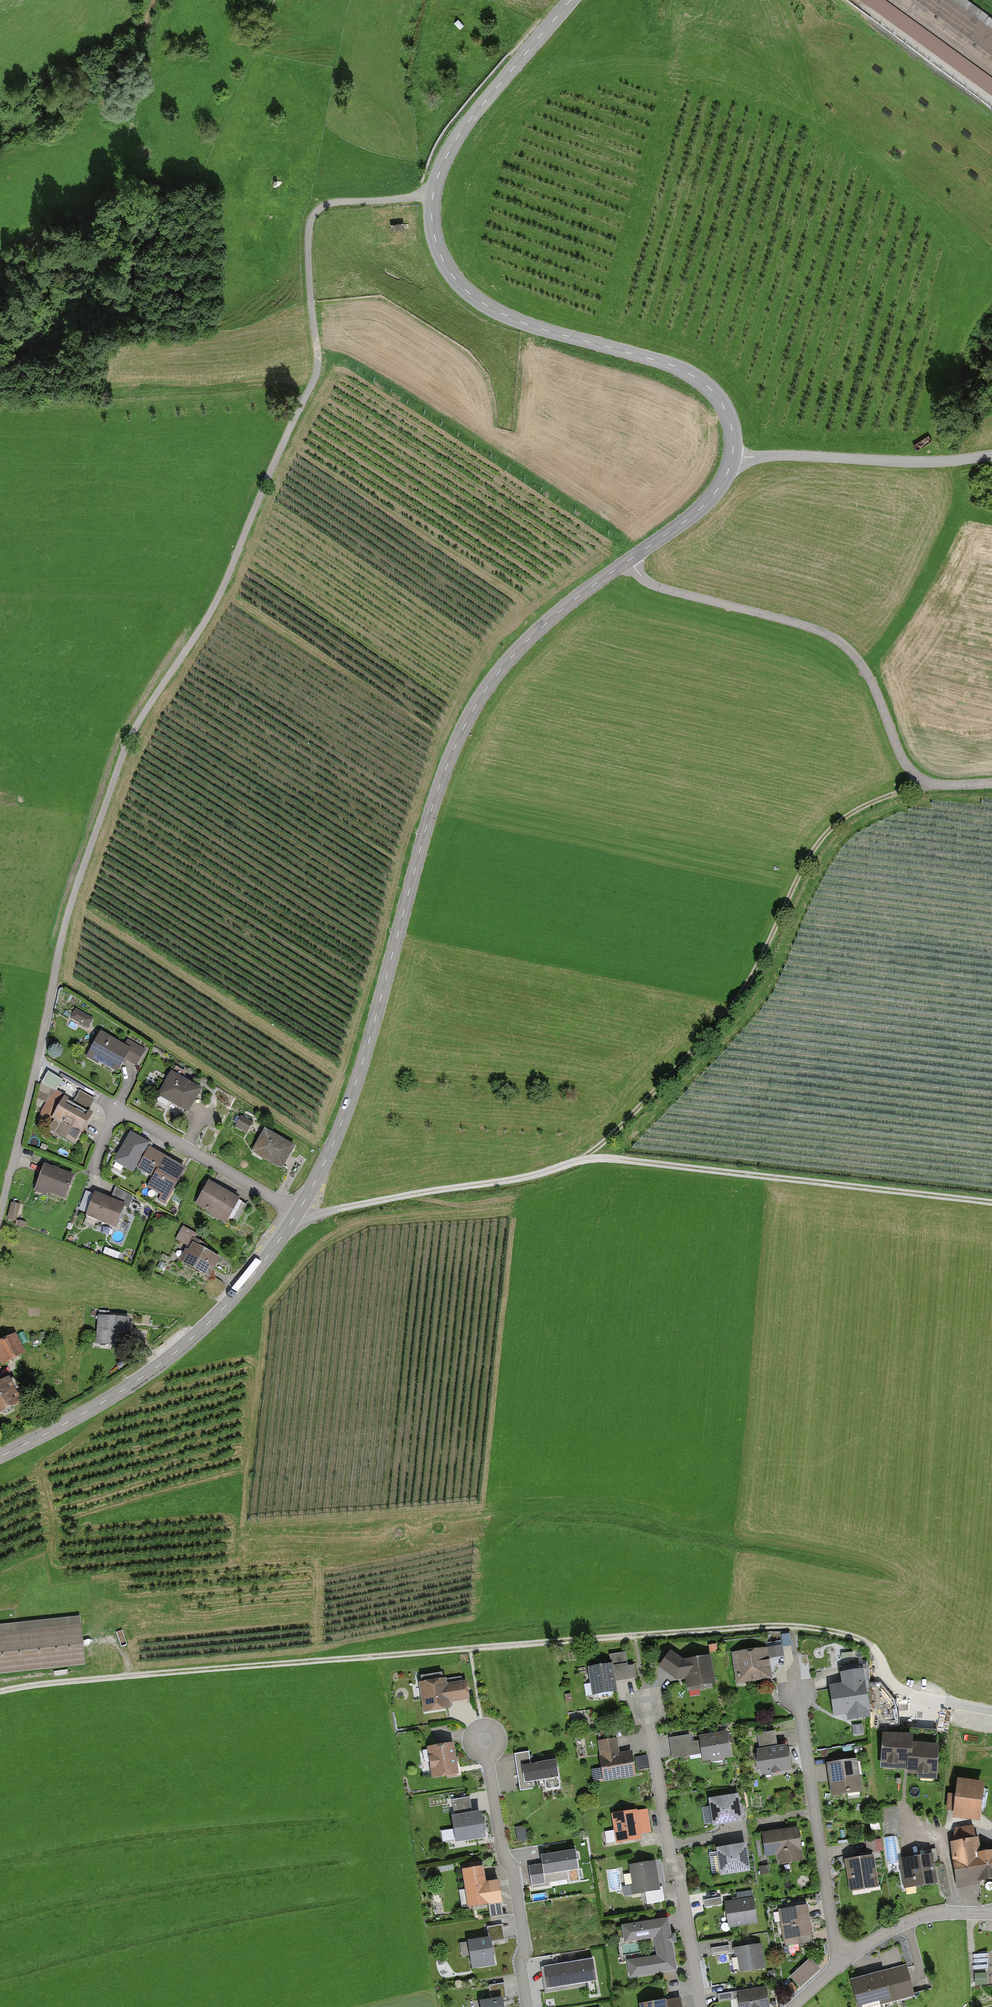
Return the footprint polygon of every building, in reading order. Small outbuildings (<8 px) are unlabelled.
[(974,0),(889,0),(991,74),(991,13),(974,0)] [(95,1019),(77,1009),(72,1017),(90,1028),(95,1019)] [(127,1046),(105,1033),(102,1031),(88,1056),(115,1072),(124,1070),(129,1061),(139,1066),(147,1051),(131,1040),(127,1046)] [(205,1089),(174,1072),(161,1096),(192,1113),(205,1089)] [(95,1114),(54,1090),(41,1110),(43,1121),(53,1118),(63,1125),(58,1133),(77,1146),(95,1114)] [(254,1122),(244,1116),(237,1127),(248,1133),(254,1122)] [(297,1147),(267,1130),(254,1152),(283,1169),(297,1147)] [(147,1144),(131,1135),(115,1161),(136,1173),(150,1150),(145,1147),(147,1144)] [(185,1170),(150,1150),(139,1169),(154,1179),(149,1187),(162,1195),(159,1200),(166,1204),(185,1170)] [(75,1175),(47,1164),(36,1191),(47,1195),(48,1192),(66,1199),(75,1175)] [(241,1199),(211,1181),(197,1205),(226,1222),(241,1199)] [(111,1200),(88,1191),(81,1210),(87,1213),(86,1216),(97,1220),(97,1219),(116,1226),(124,1206),(128,1208),(132,1196),(116,1187),(111,1200)] [(21,1206),(12,1204),(8,1219),(18,1221),(21,1206)] [(198,1235),(184,1227),(177,1239),(189,1246),(181,1259),(213,1277),(223,1260),(194,1243),(198,1235)] [(131,1319),(102,1317),(100,1342),(129,1344),(131,1319)] [(0,1343),(0,1357),(4,1365),(28,1354),(19,1334),(0,1343)] [(0,1386),(0,1417),(26,1404),(13,1379),(0,1386)] [(0,1634),(0,1674),(86,1666),(83,1627),(0,1634)] [(770,1649),(733,1652),(736,1682),(773,1678),(770,1649)] [(612,1665),(591,1669),(594,1693),(615,1689),(613,1681),(629,1678),(625,1652),(610,1655),(612,1665)] [(685,1662),(673,1653),(662,1668),(679,1680),(688,1679),(689,1688),(717,1684),(714,1659),(685,1662)] [(869,1669),(844,1672),(845,1684),(831,1685),(834,1716),(850,1714),(850,1720),(874,1718),(869,1669)] [(424,1682),(421,1683),(426,1713),(452,1710),(451,1702),(470,1700),(468,1681),(449,1684),(448,1679),(444,1679),(444,1674),(423,1677),(424,1682)] [(896,1736),(884,1735),(882,1762),(909,1764),(909,1772),(935,1774),(938,1733),(896,1730),(896,1736)] [(693,1734),(672,1737),(675,1757),(706,1753),(707,1761),(734,1757),(731,1732),(702,1735),(703,1740),(694,1741),(693,1734)] [(778,1732),(759,1735),(764,1775),(795,1770),(792,1745),(780,1746),(778,1732)] [(620,1738),(600,1740),(605,1780),(638,1775),(635,1751),(622,1753),(620,1738)] [(457,1744),(425,1749),(427,1763),(432,1762),(435,1779),(462,1775),(457,1744)] [(529,1752),(515,1754),(518,1777),(524,1776),(524,1782),(544,1779),(546,1790),(561,1788),(557,1760),(531,1764),(529,1752)] [(861,1757),(829,1762),(834,1795),(866,1791),(861,1757)] [(592,1768),(595,1780),(604,1779),(601,1767),(592,1768)] [(959,1794),(950,1793),(948,1810),(957,1811),(956,1816),(982,1819),(988,1784),(962,1780),(959,1794)] [(736,1796),(711,1800),(715,1823),(740,1819),(736,1796)] [(454,1799),(459,1843),(490,1840),(487,1813),(475,1814),(474,1797),(454,1799)] [(897,1805),(881,1807),(884,1837),(900,1835),(897,1805)] [(649,1810),(613,1816),(618,1845),(644,1841),(643,1836),(653,1834),(649,1810)] [(959,1829),(960,1833),(955,1834),(954,1842),(953,1860),(957,1882),(991,1876),(991,1853),(979,1856),(973,1826),(959,1829)] [(800,1827),(764,1832),(767,1856),(778,1855),(780,1864),(805,1861),(800,1827)] [(528,1830),(517,1832),(518,1841),(529,1839),(528,1830)] [(874,1840),(866,1842),(868,1852),(876,1850),(874,1840)] [(744,1845),(719,1850),(722,1873),(748,1868),(744,1845)] [(925,1857),(901,1861),(904,1882),(915,1880),(916,1885),(936,1882),(933,1864),(938,1863),(935,1848),(923,1850),(925,1857)] [(576,1849),(541,1854),(542,1864),(529,1866),(532,1889),(550,1886),(548,1874),(567,1871),(569,1883),(581,1881),(576,1849)] [(872,1857),(847,1861),(851,1887),(876,1883),(872,1857)] [(654,1861),(630,1865),(633,1884),(631,1884),(633,1893),(641,1892),(641,1890),(645,1889),(648,1903),(664,1901),(662,1887),(659,1887),(654,1861)] [(487,1867),(465,1870),(468,1890),(461,1891),(463,1905),(470,1904),(470,1908),(496,1904),(494,1891),(490,1891),(487,1867)] [(721,1897),(703,1900),(705,1907),(722,1904),(721,1897)] [(760,1923),(756,1897),(726,1901),(730,1928),(760,1923)] [(810,1906),(781,1910),(785,1945),(799,1943),(798,1937),(813,1936),(810,1906)] [(667,1919),(623,1926),(625,1941),(655,1936),(658,1956),(628,1960),(631,1976),(676,1969),(667,1919)] [(473,1954),(474,1967),(497,1964),(494,1942),(506,1940),(504,1925),(488,1927),(490,1937),(459,1941),(461,1956),(473,1954)] [(765,1944),(735,1947),(736,1955),(741,1955),(742,1972),(767,1970),(765,1944)] [(729,1945),(711,1948),(712,1956),(730,1953),(729,1945)] [(821,1968),(812,1957),(792,1975),(801,1986),(821,1968)] [(596,1981),(592,1958),(544,1966),(547,1984),(564,1981),(565,1986),(596,1981)] [(853,1982),(860,2006),(868,2006),(912,1995),(905,1968),(853,1982)] [(481,2006),(505,2006),(502,1983),(489,1985),(491,1999),(480,2001),(481,2006)] [(740,1989),(742,2006),(771,2006),(768,1985),(740,1989)] [(733,1999),(732,1991),(717,1994),(718,2001),(733,1999)] [(642,2004),(642,2006),(680,2006),(679,1999),(642,2004)]
